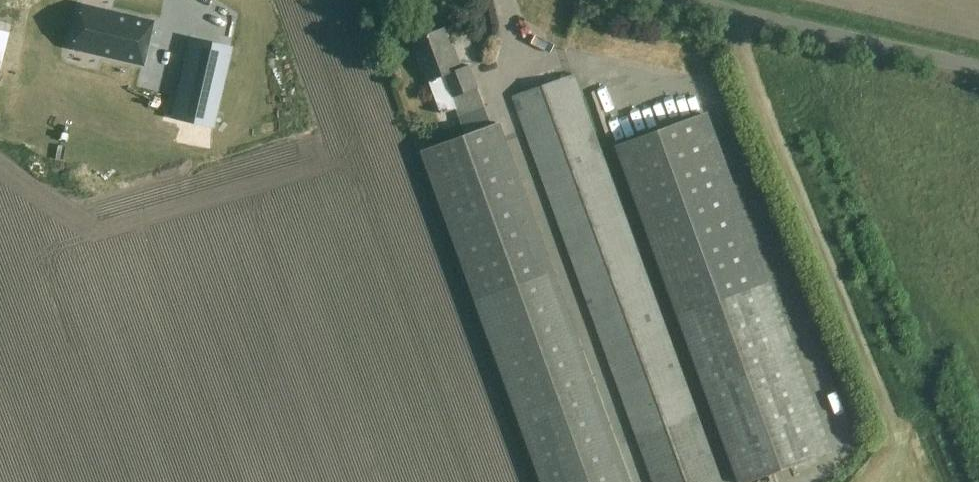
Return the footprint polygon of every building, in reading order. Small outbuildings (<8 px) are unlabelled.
[(152,22),(106,11),(104,20),(95,18),(80,15),(75,37),(99,43),(97,52),(142,63),(152,22)] [(442,111),(457,106),(460,117),(486,108),(470,64),(463,67),(454,44),(451,45),(445,28),(415,39),(430,79),(442,111)] [(230,48),(191,39),(173,116),(212,125),(230,48)] [(575,74),(513,96),(653,481),(724,481),(575,74)] [(701,113),(617,144),(740,481),(747,481),(826,454),(701,113)] [(553,274),(497,122),(421,150),(542,481),(628,481),(553,274)] [(776,474),(757,480),(758,481),(778,481),(776,474)]
